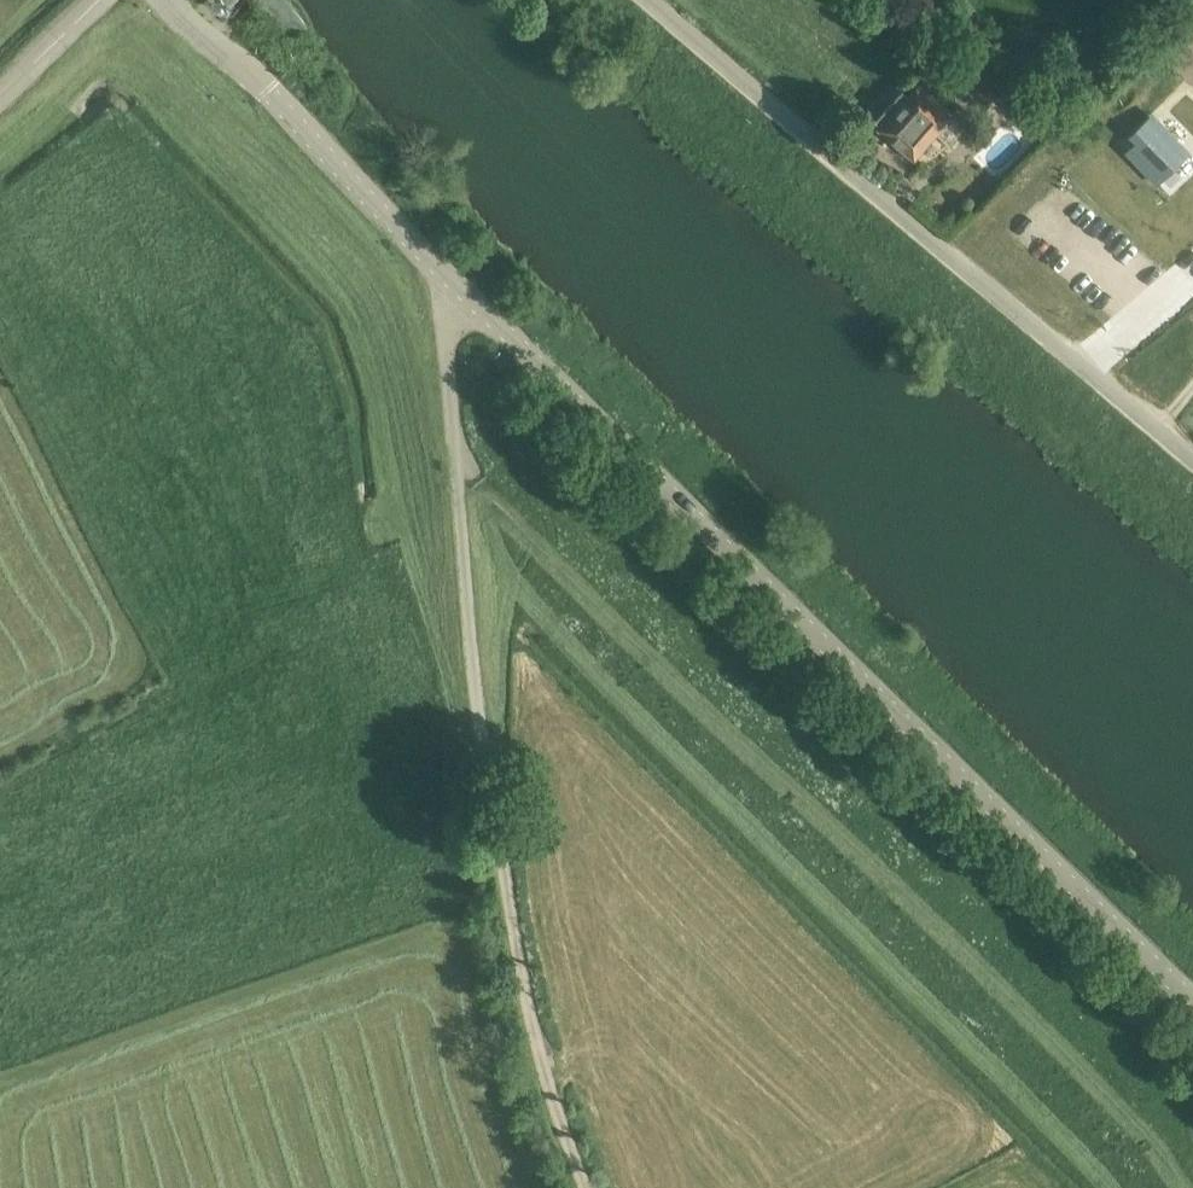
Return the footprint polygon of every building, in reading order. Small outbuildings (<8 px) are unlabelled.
[(1096,12),(1106,0),(1083,0),(1096,12)] [(902,89),(875,120),(881,125),(879,128),(914,157),(935,133),(948,144),(964,123),(916,84),(908,94),(902,89)] [(1125,152),(1154,182),(1186,151),(1158,122),(1136,142),(1125,152)]
